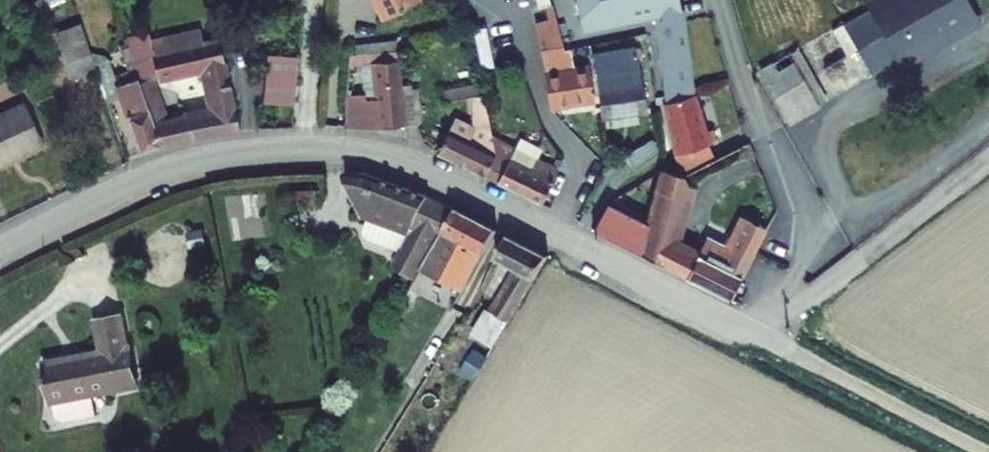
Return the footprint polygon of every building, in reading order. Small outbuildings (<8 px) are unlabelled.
[(381,9),(400,0),(377,0),(381,9)] [(472,26),(475,45),(506,39),(503,24),(492,26),(487,0),(466,0),(472,26)] [(584,27),(655,17),(667,89),(697,84),(684,0),(580,0),(584,27)] [(902,67),(979,23),(966,0),(896,0),(872,13),(902,67)] [(553,69),(560,107),(599,100),(592,63),(581,65),(579,54),(574,55),(562,3),(555,5),(558,17),(542,21),(553,69)] [(171,121),(179,142),(240,129),(223,37),(208,40),(205,23),(172,30),(171,24),(159,26),(163,49),(148,52),(145,52),(150,77),(154,76),(204,67),(213,109),(171,121)] [(145,29),(148,52),(163,49),(159,26),(145,29)] [(80,28),(56,39),(77,82),(100,71),(97,62),(93,54),(80,28)] [(125,103),(144,153),(167,144),(147,94),(142,82),(145,80),(131,42),(118,46),(127,70),(114,74),(109,59),(93,54),(97,62),(100,71),(112,102),(123,98),(125,103)] [(605,89),(608,114),(652,108),(637,44),(596,53),(605,89)] [(407,131),(406,95),(405,53),(380,53),(380,95),(349,94),(347,129),(407,131)] [(800,54),(768,72),(798,126),(830,108),(800,54)] [(266,55),(265,100),(296,101),(297,56),(266,55)] [(147,94),(167,144),(179,142),(171,121),(154,76),(150,77),(145,80),(142,82),(147,94)] [(454,114),(438,149),(484,170),(496,146),(492,129),(486,96),(482,79),(443,86),(445,98),(472,93),(475,124),(454,114)] [(672,96),(686,148),(715,139),(701,88),(672,96)] [(407,131),(422,131),(421,96),(406,95),(407,131)] [(14,154),(16,159),(45,148),(28,105),(0,116),(0,161),(14,154)] [(274,109),(273,126),(294,126),(296,109),(274,109)] [(484,170),(498,177),(542,199),(559,164),(540,153),(517,142),(492,129),(496,146),(484,170)] [(522,133),(517,142),(540,153),(544,144),(522,133)] [(655,141),(630,157),(637,169),(662,152),(655,141)] [(737,249),(713,236),(704,252),(678,239),(698,172),(668,166),(652,222),(613,202),(595,227),(733,299),(778,239),(754,225),(737,249)] [(389,265),(413,277),(455,208),(367,170),(342,171),(359,215),(364,217),(360,230),(363,238),(397,250),(389,265)] [(457,238),(482,251),(496,229),(455,208),(413,277),(404,292),(417,299),(457,238)] [(480,321),(500,332),(547,256),(507,235),(495,255),(513,267),(480,321)] [(40,362),(48,403),(88,394),(135,383),(119,312),(94,318),(101,348),(40,362)] [(437,365),(451,373),(457,363),(470,343),(456,334),(437,365)] [(457,363),(474,374),(487,352),(470,343),(457,363)] [(88,394),(48,403),(51,413),(60,418),(91,411),(88,394)]
